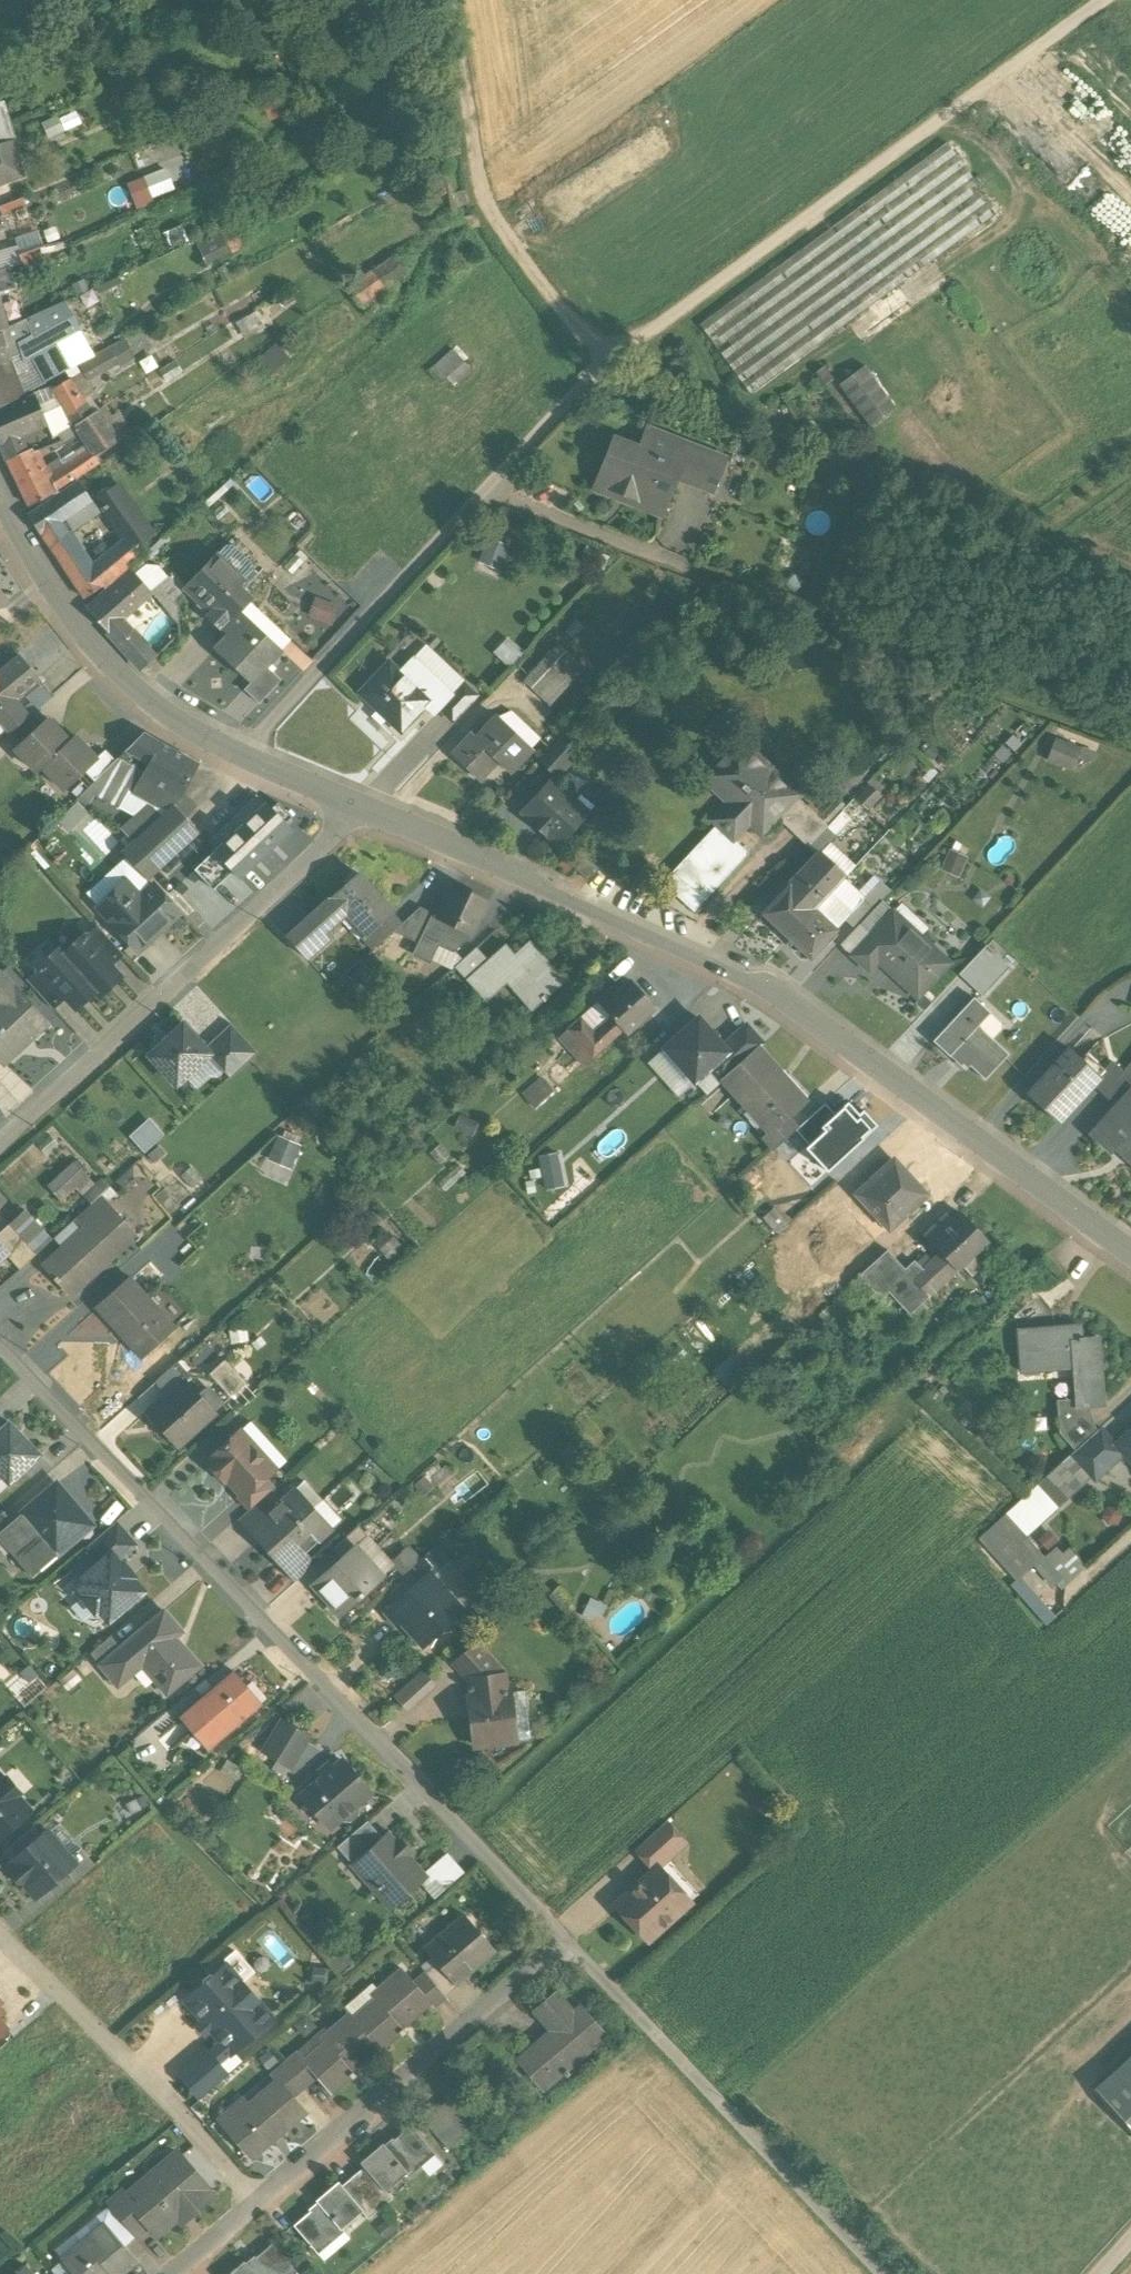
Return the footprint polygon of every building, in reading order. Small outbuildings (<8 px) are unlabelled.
[(254,24),(246,28),(257,50),(264,46),(258,34),(259,34),(254,24)] [(135,68),(120,76),(125,85),(140,78),(135,68)] [(12,140),(0,106),(0,144),(12,140)] [(178,135),(130,153),(137,171),(185,152),(178,135)] [(21,175),(12,140),(0,144),(0,183),(21,175)] [(946,144),(699,326),(750,396),(858,316),(933,261),(998,213),(989,202),(963,166),(946,144)] [(128,181),(137,205),(176,190),(168,166),(128,181)] [(0,207),(0,225),(7,222),(7,219),(31,212),(26,197),(0,207)] [(237,223),(197,242),(207,262),(247,243),(237,223)] [(0,270),(0,292),(15,288),(9,267),(0,270)] [(260,272),(238,283),(243,293),(265,282),(260,272)] [(372,272),(346,290),(358,307),(384,289),(372,272)] [(7,328),(2,330),(10,357),(20,354),(23,360),(30,357),(44,382),(69,369),(51,332),(70,323),(60,303),(7,328)] [(0,330),(0,363),(10,360),(10,357),(2,330),(0,330)] [(121,340),(108,347),(116,365),(130,358),(121,340)] [(289,359),(276,344),(253,365),(266,380),(289,359)] [(108,347),(77,364),(85,381),(116,365),(108,347)] [(452,350),(429,371),(441,384),(445,380),(464,363),(452,350)] [(10,357),(10,360),(0,363),(0,382),(5,380),(14,400),(45,384),(44,382),(30,357),(23,360),(20,354),(10,357)] [(464,363),(445,380),(454,390),(472,373),(464,363)] [(894,408),(863,369),(841,386),(872,425),(894,408)] [(69,379),(51,388),(61,404),(74,425),(90,414),(81,399),(90,394),(82,379),(72,384),(69,379)] [(0,382),(0,408),(14,400),(5,380),(0,382)] [(51,388),(33,396),(41,413),(61,404),(51,388)] [(0,410),(0,443),(0,444),(19,435),(45,424),(41,413),(33,396),(0,410)] [(61,404),(41,413),(45,424),(51,438),(58,435),(74,425),(61,404)] [(90,414),(74,425),(88,449),(94,457),(116,442),(96,411),(90,414)] [(640,451),(615,441),(597,487),(651,508),(660,486),(670,490),(676,476),(688,445),(649,430),(640,451)] [(19,435),(0,444),(7,461),(26,452),(19,435)] [(723,459),(688,445),(676,476),(711,490),(723,459)] [(88,449),(61,468),(71,481),(97,465),(94,457),(88,449)] [(44,479),(31,450),(26,452),(7,461),(29,506),(72,483),(71,481),(61,468),(44,479)] [(77,482),(29,515),(48,545),(63,534),(56,523),(64,518),(90,500),(77,482)] [(115,484),(94,499),(101,510),(122,541),(123,540),(130,550),(151,536),(115,484)] [(90,500),(64,518),(71,529),(101,510),(94,499),(90,500)] [(64,518),(56,523),(63,534),(66,532),(71,529),(64,518)] [(63,534),(48,545),(57,559),(75,546),(66,532),(63,534)] [(490,537),(479,564),(499,573),(511,545),(490,537)] [(122,541),(90,569),(102,587),(136,558),(130,550),(123,540),(122,541)] [(75,546),(57,559),(84,599),(102,587),(90,569),(75,546)] [(225,546),(188,587),(212,610),(237,585),(252,571),(252,564),(232,546),(225,546)] [(130,570),(85,611),(105,632),(120,619),(150,593),(130,570)] [(171,574),(150,591),(172,618),(193,601),(171,574)] [(212,610),(207,616),(219,628),(237,610),(238,611),(250,598),(237,585),(212,610)] [(9,602),(0,591),(0,609),(9,602)] [(339,603),(315,594),(308,614),(332,622),(339,603)] [(238,611),(237,610),(219,628),(227,636),(214,650),(249,684),(265,668),(280,652),(238,611)] [(120,619),(105,632),(117,644),(132,631),(120,619)] [(132,631),(117,644),(141,671),(156,657),(132,631)] [(410,655),(423,646),(414,631),(400,640),(410,655)] [(510,637),(496,651),(510,665),(524,651),(510,637)] [(557,646),(542,661),(553,671),(567,656),(557,646)] [(0,672),(0,683),(2,685),(13,699),(38,678),(19,656),(0,672)] [(567,656),(553,671),(563,680),(567,684),(581,669),(567,656)] [(452,696),(413,658),(399,673),(430,702),(438,710),(452,696)] [(553,671),(542,661),(522,682),(543,701),(563,680),(553,671)] [(399,673),(388,662),(358,694),(399,733),(430,702),(399,673)] [(249,684),(243,690),(258,705),(280,682),(265,668),(249,684)] [(563,680),(543,701),(548,706),(567,684),(563,680)] [(42,683),(27,697),(32,702),(38,709),(53,695),(42,683)] [(2,685),(0,687),(0,722),(5,729),(10,734),(11,733),(28,717),(22,710),(13,699),(2,685)] [(452,696),(438,710),(451,723),(475,697),(462,685),(452,696)] [(32,702),(22,710),(28,717),(33,713),(38,709),(32,702)] [(28,717),(11,733),(19,742),(41,722),(33,713),(28,717)] [(539,740),(511,713),(497,719),(530,750),(539,740)] [(68,741),(46,717),(41,722),(19,742),(13,748),(37,773),(43,767),(64,790),(66,788),(85,771),(97,760),(96,758),(74,735),(68,741)] [(497,719),(496,718),(475,739),(471,735),(451,756),(478,781),(496,763),(507,773),(530,750),(497,719)] [(563,735),(545,718),(537,726),(555,744),(557,741),(563,735)] [(160,743),(143,733),(127,749),(150,762),(160,743)] [(1081,749),(1055,739),(1047,760),(1073,770),(1081,749)] [(575,758),(557,741),(555,744),(539,761),(556,777),(575,758)] [(199,765),(160,743),(150,762),(141,776),(160,787),(180,798),(199,765)] [(767,773),(737,745),(707,778),(728,798),(724,803),(740,818),(726,834),(733,841),(747,825),(760,836),(776,819),(796,798),(799,794),(771,768),(767,773)] [(150,762),(127,749),(115,761),(101,775),(128,790),(133,792),(141,776),(150,762)] [(104,750),(96,758),(97,760),(85,771),(94,781),(101,775),(115,761),(104,750)] [(85,771),(66,788),(76,799),(87,789),(94,781),(85,771)] [(94,781),(87,789),(118,806),(128,790),(101,775),(94,781)] [(160,787),(141,776),(133,792),(140,796),(135,807),(145,812),(153,799),(160,787)] [(551,781),(522,812),(557,845),(583,817),(570,805),(571,800),(551,781)] [(205,844),(212,851),(265,803),(256,794),(205,844)] [(796,798),(776,819),(806,847),(824,829),(826,826),(796,798)] [(166,813),(153,799),(145,812),(143,816),(151,826),(166,813)] [(69,829),(88,812),(80,803),(60,820),(69,829)] [(272,810),(265,803),(212,851),(232,871),(241,880),(292,830),(287,824),(292,819),(278,804),(272,810)] [(151,826),(133,843),(156,869),(198,831),(174,805),(166,813),(151,826)] [(139,812),(121,829),(133,843),(151,826),(143,816),(139,812)] [(826,826),(824,829),(833,837),(848,821),(839,812),(826,826)] [(716,825),(661,884),(693,913),(747,854),(733,841),(726,834),(716,825)] [(824,829),(806,847),(815,856),(818,853),(833,837),(824,829)] [(951,848),(943,867),(960,874),(968,855),(951,848)] [(213,890),(232,871),(212,851),(194,870),(213,890)] [(815,856),(787,886),(814,911),(829,895),(841,882),(845,878),(818,853),(815,856)] [(599,870),(587,858),(574,871),(587,883),(599,870)] [(395,913),(358,873),(313,912),(326,927),(346,909),(369,935),(395,913)] [(841,882),(829,895),(850,915),(862,902),(841,882)] [(850,915),(844,921),(854,931),(859,926),(881,902),(891,892),(880,882),(862,902),(850,915)] [(132,898),(120,885),(97,905),(138,950),(178,914),(153,886),(140,898),(137,894),(132,898)] [(441,916),(440,917),(470,932),(486,901),(456,886),(441,916)] [(814,911),(787,886),(761,914),(788,939),(814,911)] [(881,902),(859,926),(870,936),(887,918),(893,912),(881,902)] [(926,929),(900,905),(893,912),(887,918),(911,941),(917,934),(919,937),(926,929)] [(419,908),(396,929),(421,940),(434,913),(419,908)] [(814,911),(788,939),(809,959),(835,931),(814,911)] [(313,912),(286,937),(306,959),(333,935),(326,927),(313,912)] [(470,932),(440,917),(441,916),(434,913),(421,940),(415,953),(428,960),(437,942),(452,949),(467,939),(470,932)] [(911,941),(887,918),(870,936),(851,957),(868,972),(877,962),(917,1000),(949,965),(919,937),(917,934),(911,941)] [(123,955),(96,925),(83,937),(110,967),(123,955)] [(110,967),(83,937),(64,954),(64,955),(95,990),(94,990),(99,995),(119,977),(110,967)] [(529,941),(514,954),(505,944),(487,961),(465,980),(481,997),(506,975),(522,992),(517,997),(530,1011),(564,981),(529,941)] [(949,983),(958,992),(969,980),(984,995),(1012,965),(988,942),(949,983)] [(475,948),(454,967),(465,980),(487,961),(475,948)] [(95,990),(64,955),(64,954),(60,949),(39,968),(66,998),(75,1007),(94,990),(95,990)] [(66,998),(39,968),(26,980),(53,1009),(66,998)] [(26,1039),(29,1042),(48,1024),(15,988),(14,989),(0,973),(0,1062),(26,1039)] [(654,1008),(629,982),(617,993),(612,988),(595,1003),(596,1004),(609,1018),(620,1032),(624,1035),(654,1008)] [(972,998),(931,1042),(948,1057),(953,1052),(984,1081),(1008,1055),(977,1027),(989,1014),(972,998)] [(596,1004),(580,1018),(593,1032),(609,1018),(596,1004)] [(609,1018),(593,1032),(580,1018),(567,1030),(591,1057),(620,1032),(609,1018)] [(723,1047),(698,1019),(665,1049),(695,1082),(710,1068),(728,1052),(723,1047)] [(231,1024),(204,1048),(209,1054),(208,1055),(230,1078),(258,1053),(231,1024)] [(204,1048),(183,1025),(149,1056),(176,1085),(208,1055),(209,1054),(204,1048)] [(722,1082),(725,1079),(759,1048),(763,1045),(747,1026),(723,1047),(728,1052),(710,1068),(722,1082)] [(591,1057),(567,1030),(558,1038),(582,1065),(591,1057)] [(805,1100),(759,1048),(725,1079),(769,1129),(771,1131),(786,1117),(805,1100)] [(1097,1075),(1068,1049),(1026,1095),(1055,1122),(1091,1085),(1098,1076),(1097,1075)] [(1122,1071),(1111,1061),(1097,1075),(1098,1076),(1091,1085),(1101,1095),(1122,1071)] [(1101,1095),(1116,1108),(1130,1092),(1130,1079),(1122,1071),(1101,1095)] [(542,1079),(523,1096),(534,1108),(553,1091),(542,1079)] [(1091,1135),(1110,1153),(1115,1147),(1130,1163),(1130,1092),(1116,1108),(1091,1135)] [(847,1102),(822,1125),(847,1153),(876,1126),(863,1111),(857,1113),(847,1102)] [(151,1116),(130,1134),(145,1151),(166,1134),(151,1116)] [(459,1117),(453,1130),(471,1138),(477,1125),(459,1117)] [(786,1117),(771,1131),(769,1129),(761,1137),(773,1151),(783,1142),(796,1129),(786,1117)] [(816,1130),(806,1120),(796,1129),(783,1142),(796,1156),(820,1135),(816,1130)] [(847,1153),(822,1125),(816,1130),(820,1135),(841,1158),(847,1153)] [(277,1137),(268,1161),(292,1170),(300,1146),(277,1137)] [(541,1156),(548,1188),(565,1185),(558,1152),(541,1156)] [(893,1160),(855,1194),(856,1195),(872,1214),(888,1231),(889,1232),(927,1198),(893,1160)] [(93,1183),(74,1163),(54,1181),(47,1188),(59,1201),(66,1194),(74,1187),(81,1194),(93,1183)] [(464,1174),(458,1167),(438,1184),(445,1191),(464,1174)] [(104,1181),(85,1198),(91,1204),(98,1198),(109,1187),(104,1181)] [(856,1195),(843,1207),(859,1225),(872,1214),(856,1195)] [(91,1204),(75,1219),(84,1229),(108,1208),(98,1198),(91,1204)] [(84,1229),(44,1266),(55,1278),(53,1280),(56,1283),(58,1282),(71,1296),(98,1271),(94,1266),(130,1233),(108,1208),(84,1229)] [(0,1232),(0,1246),(1,1247),(0,1248),(0,1249),(19,1270),(37,1253),(52,1240),(25,1210),(0,1232)] [(888,1231),(872,1214),(859,1225),(875,1243),(888,1231)] [(961,1215),(941,1234),(936,1228),(926,1236),(941,1252),(958,1271),(988,1243),(961,1215)] [(402,1248),(388,1233),(374,1245),(388,1261),(402,1248)] [(888,1249),(858,1276),(869,1288),(899,1261),(888,1249)] [(941,1252),(923,1269),(917,1262),(908,1271),(899,1261),(869,1288),(881,1300),(888,1293),(909,1316),(912,1314),(909,1311),(926,1295),(929,1298),(958,1271),(941,1252)] [(130,1279),(96,1309),(140,1358),(174,1328),(130,1279)] [(1084,1339),(1079,1339),(1079,1332),(1054,1333),(1054,1329),(1018,1332),(1021,1363),(1040,1362),(1040,1371),(1075,1369),(1076,1400),(1077,1408),(1088,1407),(1103,1406),(1099,1339),(1084,1340),(1084,1339)] [(224,1361),(209,1374),(230,1398),(245,1384),(224,1361)] [(175,1363),(155,1381),(169,1396),(185,1382),(189,1378),(175,1363)] [(169,1396),(149,1415),(177,1446),(209,1417),(195,1401),(199,1397),(185,1382),(169,1396)] [(1096,1432),(1088,1407),(1077,1408),(1076,1400),(1056,1401),(1058,1435),(1073,1452),(1096,1432)] [(9,1422),(0,1430),(0,1474),(9,1484),(40,1454),(29,1443),(31,1442),(20,1431),(19,1432),(9,1422)] [(1118,1448),(1100,1428),(1096,1432),(1073,1452),(1070,1456),(1093,1481),(1130,1447),(1125,1442),(1118,1448)] [(240,1432),(227,1443),(226,1443),(223,1446),(209,1459),(212,1462),(211,1468),(220,1478),(226,1478),(229,1481),(230,1479),(242,1493),(245,1496),(264,1478),(274,1469),(240,1432)] [(264,1478),(245,1496),(242,1493),(238,1498),(249,1510),(259,1501),(273,1488),(264,1478)] [(0,1533),(0,1541),(21,1564),(29,1557),(41,1570),(78,1538),(71,1530),(85,1517),(56,1484),(12,1522),(0,1533)] [(269,1513),(254,1528),(256,1531),(251,1535),(282,1569),(287,1564),(271,1547),(312,1509),(295,1490),(269,1513)] [(249,1510),(238,1520),(251,1535),(256,1531),(254,1528),(269,1513),(259,1501),(249,1510)] [(312,1509),(271,1547),(287,1564),(290,1567),(306,1553),(331,1530),(312,1509)] [(0,1514),(0,1533),(12,1522),(3,1512),(0,1514)] [(1040,1559),(1003,1518),(976,1542),(1014,1584),(1034,1565),(1040,1559)] [(117,1523),(88,1547),(101,1561),(110,1553),(117,1561),(136,1545),(117,1523)] [(370,1537),(359,1524),(332,1549),(342,1559),(357,1547),(357,1548),(370,1537)] [(342,1559),(314,1584),(340,1613),(357,1598),(358,1599),(364,1594),(364,1592),(382,1576),(357,1548),(357,1547),(342,1559)] [(1040,1559),(1034,1565),(1053,1587),(1058,1582),(1063,1588),(1084,1570),(1068,1551),(1062,1556),(1054,1547),(1040,1559)] [(433,1548),(413,1566),(423,1577),(429,1572),(433,1577),(446,1565),(448,1563),(433,1548)] [(101,1561),(76,1582),(86,1594),(82,1597),(95,1612),(98,1609),(108,1620),(143,1591),(132,1578),(134,1577),(123,1564),(121,1565),(117,1561),(110,1553),(101,1561)] [(306,1553),(290,1567),(287,1564),(282,1569),(294,1583),(315,1564),(306,1553)] [(423,1577),(384,1613),(396,1626),(402,1621),(425,1646),(477,1599),(446,1565),(433,1577),(429,1572),(423,1577)] [(182,1633),(163,1611),(121,1648),(111,1656),(129,1678),(141,1667),(166,1696),(199,1668),(174,1639),(182,1633)] [(110,1636),(90,1654),(100,1666),(111,1656),(121,1648),(110,1636)] [(475,1644),(454,1664),(469,1680),(471,1697),(469,1697),(470,1706),(474,1705),(475,1713),(471,1717),(475,1746),(515,1742),(509,1692),(507,1693),(505,1676),(504,1676),(475,1644)] [(129,1678),(111,1656),(100,1666),(118,1688),(129,1678)] [(424,1668),(395,1694),(409,1709),(438,1683),(424,1668)] [(232,1673),(179,1718),(206,1749),(259,1704),(232,1673)] [(308,1737),(282,1721),(263,1751),(290,1767),(308,1737)] [(342,1761),(302,1795),(329,1827),(340,1818),(349,1819),(355,1814),(355,1805),(369,1793),(342,1761)] [(0,1776),(0,1836),(30,1810),(16,1795),(20,1792),(8,1778),(4,1781),(0,1776)] [(367,1821),(337,1847),(352,1865),(381,1839),(367,1821)] [(664,1822),(635,1849),(653,1870),(657,1867),(658,1868),(684,1844),(664,1822)] [(33,1825),(3,1851),(12,1861),(42,1835),(33,1825)] [(12,1861),(8,1864),(35,1896),(65,1871),(74,1863),(70,1858),(47,1831),(42,1835),(12,1861)] [(395,1843),(387,1834),(381,1839),(352,1865),(389,1907),(424,1876),(405,1854),(409,1851),(399,1840),(395,1843)] [(81,1848),(70,1858),(74,1863),(65,1871),(74,1881),(94,1864),(81,1848)] [(653,1870),(615,1905),(647,1941),(685,1907),(666,1885),(669,1881),(658,1868),(657,1867),(653,1870)] [(465,1914),(427,1947),(438,1961),(456,1982),(458,1980),(457,1978),(469,1968),(470,1970),(495,1948),(465,1914)] [(456,1982),(438,1961),(427,1973),(446,1996),(461,1983),(458,1980),(456,1982)] [(270,2019),(226,1967),(218,1975),(209,1974),(202,1980),(201,1989),(187,2001),(220,2041),(208,2052),(218,2064),(270,2019)] [(378,1990),(371,1996),(375,2000),(353,2019),(379,2049),(399,2033),(402,2036),(406,2033),(401,2027),(429,2003),(425,1999),(426,1998),(414,1984),(402,1970),(378,1990)] [(446,1996),(427,1973),(414,1984),(426,1998),(425,1999),(429,2003),(432,2007),(446,1996)] [(374,1985),(345,2010),(350,2015),(353,2019),(375,2000),(371,1996),(378,1990),(374,1985)] [(572,2012),(554,1991),(532,2011),(550,2031),(515,2061),(541,2091),(562,2073),(565,2077),(569,2074),(561,2064),(601,2029),(580,2005),(572,2012)] [(350,2015),(299,2058),(315,2076),(329,2093),(349,2075),(352,2078),(355,2075),(350,2070),(377,2047),(353,2019),(350,2015)] [(208,2052),(179,2076),(198,2100),(199,2099),(198,2099),(226,2074),(227,2075),(218,2064),(208,2052)] [(299,2058),(296,2054),(282,2065),(302,2088),(315,2076),(299,2058)] [(1098,2088),(1130,2125),(1130,2058),(1098,2088)] [(302,2088),(282,2065),(270,2076),(275,2082),(277,2081),(291,2097),(302,2088)] [(275,2082),(244,2109),(238,2102),(219,2119),(252,2157),(304,2113),(291,2097),(277,2081),(275,2082)] [(473,2129),(449,2100),(423,2121),(447,2150),(473,2129)] [(434,2156),(410,2127),(385,2148),(382,2145),(360,2163),(364,2168),(384,2192),(386,2191),(405,2175),(407,2178),(434,2156)] [(177,2152),(126,2196),(131,2202),(128,2204),(147,2226),(155,2235),(188,2208),(192,2214),(214,2196),(177,2152)] [(364,2168),(352,2177),(341,2187),(362,2212),(360,2213),(367,2221),(380,2210),(392,2200),(386,2191),(384,2192),(364,2168)] [(338,2183),(315,2203),(318,2206),(293,2226),(317,2255),(344,2232),(341,2229),(360,2213),(362,2212),(341,2187),(338,2183)] [(126,2196),(123,2192),(107,2205),(134,2237),(147,2226),(128,2204),(131,2202),(126,2196)] [(61,2261),(73,2273),(118,2273),(134,2261),(103,2225),(61,2261)] [(248,2265),(245,2262),(230,2273),(296,2273),(297,2273),(272,2244),(248,2265)]
